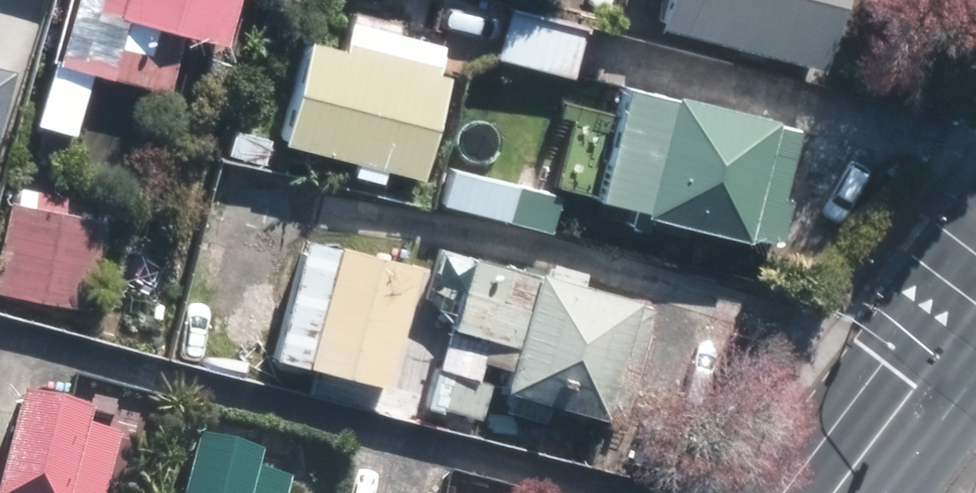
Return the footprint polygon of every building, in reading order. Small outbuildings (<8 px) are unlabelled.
[(30,118),(70,129),(86,68),(164,89),(179,27),(223,38),(233,0),(61,0),(30,118)] [(818,72),(836,0),(657,0),(650,29),(818,72)] [(580,24),(504,5),(491,53),(567,72),(580,24)] [(336,42),(300,33),(274,138),(417,173),(442,70),(433,67),(435,59),(338,36),(336,42)] [(14,73),(0,69),(0,127),(14,73)] [(664,93),(618,82),(591,194),(636,205),(635,211),(742,237),(744,231),(765,236),(772,237),(784,192),(775,190),(792,124),(771,119),(772,114),(664,89),(664,93)] [(67,136),(38,128),(32,152),(60,160),(67,136)] [(488,213),(546,228),(556,190),(511,179),(507,196),(494,193),(488,213)] [(73,192),(16,182),(13,199),(1,197),(0,204),(0,290),(83,305),(100,215),(69,208),(73,192)] [(415,259),(331,238),(329,247),(298,239),(271,351),(300,358),(300,362),(384,383),(396,336),(427,344),(434,311),(405,303),(415,259)] [(604,415),(636,296),(466,251),(447,325),(482,334),(475,358),(501,364),(495,386),(502,388),(498,406),(539,417),(545,399),(604,415)] [(478,414),(488,376),(446,366),(445,372),(432,369),(424,401),(478,414)] [(118,439),(83,431),(87,417),(14,400),(0,457),(0,492),(105,492),(118,439)] [(629,458),(682,471),(709,436),(638,418),(629,458)] [(290,485),(252,475),(255,460),(190,444),(178,492),(288,492),(290,485)]
